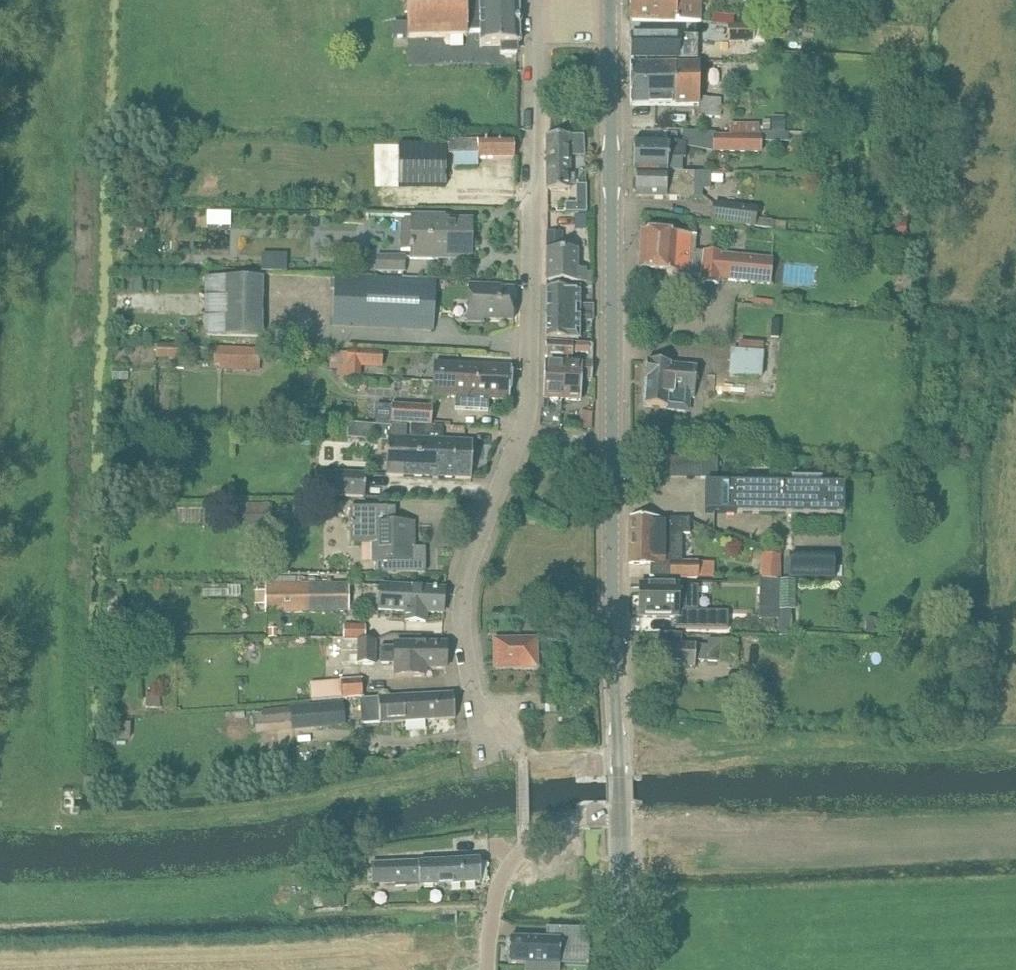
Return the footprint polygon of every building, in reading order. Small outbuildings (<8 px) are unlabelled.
[(333,39),(407,37),(406,0),(332,0),(333,39)] [(407,37),(467,36),(467,32),(480,32),(479,0),(406,0),(407,37)] [(480,32),(480,44),(501,43),(501,53),(517,53),(517,44),(520,44),(519,0),(479,0),(480,32)] [(630,20),(650,20),(699,21),(700,0),(630,0),(630,20)] [(712,12),(711,23),(729,24),(730,14),(712,12)] [(753,40),(753,25),(729,24),(729,39),(753,40)] [(630,34),(630,58),(678,58),(678,34),(630,34)] [(698,34),(678,34),(678,58),(698,58),(698,34)] [(650,63),(630,64),(630,105),(699,105),(699,117),(719,117),(721,117),(721,98),(701,97),(700,63),(650,63)] [(772,116),(772,131),(785,131),(785,116),(772,116)] [(748,123),(748,136),(759,136),(759,123),(748,123)] [(570,189),(569,135),(547,135),(547,190),(570,189)] [(760,152),(760,136),(759,136),(748,136),(716,135),(715,151),(760,152)] [(466,140),(448,140),(448,142),(448,154),(466,153),(479,153),(479,159),(494,158),(514,158),(513,139),(493,139),(466,140)] [(636,172),(667,173),(667,170),(671,170),(671,160),(668,160),(668,158),(686,158),(686,144),(676,141),(668,141),(654,140),(634,140),(634,172),(636,172)] [(448,154),(448,142),(398,143),(399,188),(449,187),(448,154)] [(667,173),(636,172),(636,196),(656,197),(704,198),(705,190),(711,190),(712,173),(667,173)] [(577,204),(567,204),(567,212),(587,212),(587,186),(577,186),(577,204)] [(711,223),(757,228),(759,211),(714,205),(711,223)] [(145,215),(130,215),(130,229),(145,229),(145,215)] [(469,253),(469,259),(470,259),(471,221),(443,220),(443,216),(413,216),(412,257),(438,258),(438,252),(469,253)] [(661,232),(641,231),(639,270),(702,275),(701,283),(719,284),(720,278),(769,284),(772,259),(696,249),(696,235),(661,232)] [(547,232),(547,250),(563,250),(563,232),(547,232)] [(585,270),(577,270),(577,250),(563,250),(547,250),(547,281),(585,281),(585,270)] [(403,270),(404,257),(377,256),(377,270),(403,270)] [(206,278),(205,334),(260,336),(262,280),(206,278)] [(435,332),(437,283),(336,279),(334,328),(435,332)] [(484,321),(484,319),(513,320),(514,290),(487,289),(487,286),(468,285),(467,321),(484,321)] [(546,311),(592,312),(592,305),(579,305),(579,288),(547,287),(546,311)] [(592,312),(546,311),(546,338),(568,338),(578,338),(579,319),(592,320),(592,312)] [(772,321),(771,338),(779,338),(780,321),(772,321)] [(588,353),(589,344),(546,342),(546,357),(572,358),(572,352),(588,353)] [(740,343),(740,351),(733,350),(730,375),(761,377),(764,346),(740,343)] [(157,344),(156,358),(180,359),(181,345),(157,344)] [(224,349),(223,369),(259,371),(260,351),(224,349)] [(348,367),(360,367),(382,368),(382,352),(348,351),(348,367)] [(561,399),(563,362),(545,361),(543,399),(561,399)] [(671,363),(666,363),(646,361),(645,380),(647,380),(644,405),(667,407),(669,388),(695,391),(698,367),(671,364),(671,363)] [(593,364),(563,362),(561,399),(581,400),(582,379),(592,379),(593,364)] [(433,381),(511,385),(512,368),(492,366),(434,363),(433,381)] [(511,385),(433,381),(432,395),(456,396),(455,408),(488,410),(489,398),(510,399),(511,385)] [(391,422),(431,425),(432,408),(392,405),(391,422)] [(582,412),(581,428),(591,428),(592,412),(582,412)] [(348,423),(348,438),(360,439),(361,424),(349,423),(348,423)] [(407,426),(391,425),(389,425),(388,437),(386,474),(441,476),(442,440),(406,438),(407,426)] [(453,440),(442,440),(441,476),(471,478),(473,441),(453,440)] [(719,476),(719,457),(671,458),(671,477),(719,476)] [(366,473),(333,472),(316,471),(315,494),(365,496),(366,473)] [(842,514),(843,486),(819,486),(819,481),(820,481),(820,480),(798,480),(798,475),(786,474),(786,485),(705,484),(705,512),(842,514)] [(309,501),(293,501),(293,512),(309,512),(309,501)] [(387,507),(367,507),(350,507),(350,543),(374,543),(374,561),(376,561),(376,573),(426,572),(425,550),(417,550),(417,547),(413,547),(413,523),(377,523),(377,508),(387,508),(387,507)] [(272,525),(272,508),(233,508),(233,524),(272,525)] [(698,577),(698,562),(681,562),(681,533),(690,533),(690,518),(630,517),(629,564),(650,564),(650,577),(698,577)] [(780,556),(763,555),(762,578),(779,579),(780,556)] [(789,578),(834,579),(834,556),(790,556),(789,578)] [(760,578),(760,595),(779,595),(779,579),(762,578),(760,578)] [(267,610),(347,610),(347,584),(267,584),(267,610)] [(639,585),(639,617),(677,617),(677,627),(676,627),(676,628),(728,629),(728,628),(727,628),(727,613),(695,613),(695,585),(639,585)] [(379,609),(423,612),(443,613),(444,589),(380,586),(379,609)] [(778,619),(778,636),(792,636),(792,610),(778,610),(778,619)] [(365,639),(365,625),(343,625),(343,638),(365,639)] [(682,634),(678,634),(658,633),(657,643),(655,643),(654,666),(695,668),(696,660),(722,661),(722,658),(736,659),(737,640),(709,639),(708,646),(682,645),(682,634)] [(495,641),(496,667),(536,666),(535,640),(495,641)] [(375,664),(375,641),(358,641),(357,663),(375,664)] [(446,643),(445,643),(395,643),(395,647),(380,647),(380,663),(395,664),(395,676),(405,676),(425,676),(425,669),(446,668),(446,643)] [(342,696),(362,695),(361,679),(341,680),(342,696)] [(378,697),(362,698),(364,724),(395,722),(405,721),(435,720),(455,718),(454,693),(449,693),(434,694),(404,696),(382,697),(378,697)] [(304,736),(344,734),(343,718),(321,720),(320,706),(271,709),(272,727),(292,726),(292,724),(303,723),(304,736)] [(417,887),(460,884),(480,883),(479,859),(459,860),(378,866),(378,868),(369,868),(370,884),(417,882),(417,887)] [(509,963),(538,963),(538,969),(560,969),(560,964),(589,965),(590,929),(557,928),(548,928),(548,939),(510,938),(509,963)]
